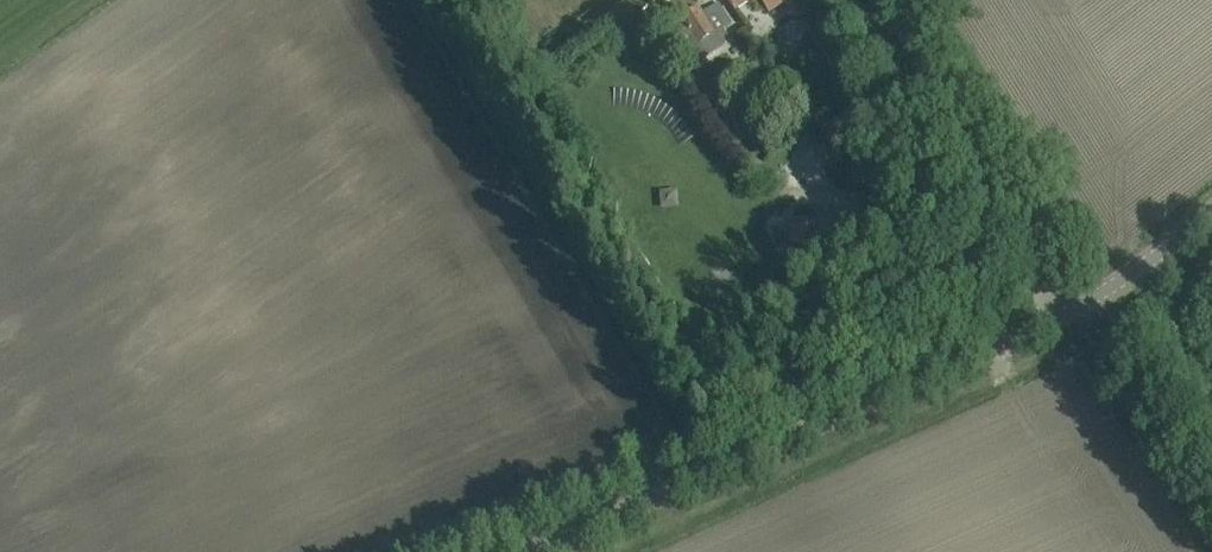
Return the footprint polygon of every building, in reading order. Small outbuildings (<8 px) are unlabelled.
[(735,12),(752,0),(727,0),(735,12)] [(768,11),(784,0),(761,0),(768,11)] [(702,13),(699,8),(680,20),(681,21),(667,30),(673,40),(659,48),(673,70),(686,61),(691,68),(725,46),(723,29),(732,23),(719,3),(702,13)] [(800,221),(794,221),(793,248),(813,249),(814,221),(809,221),(800,221)]
